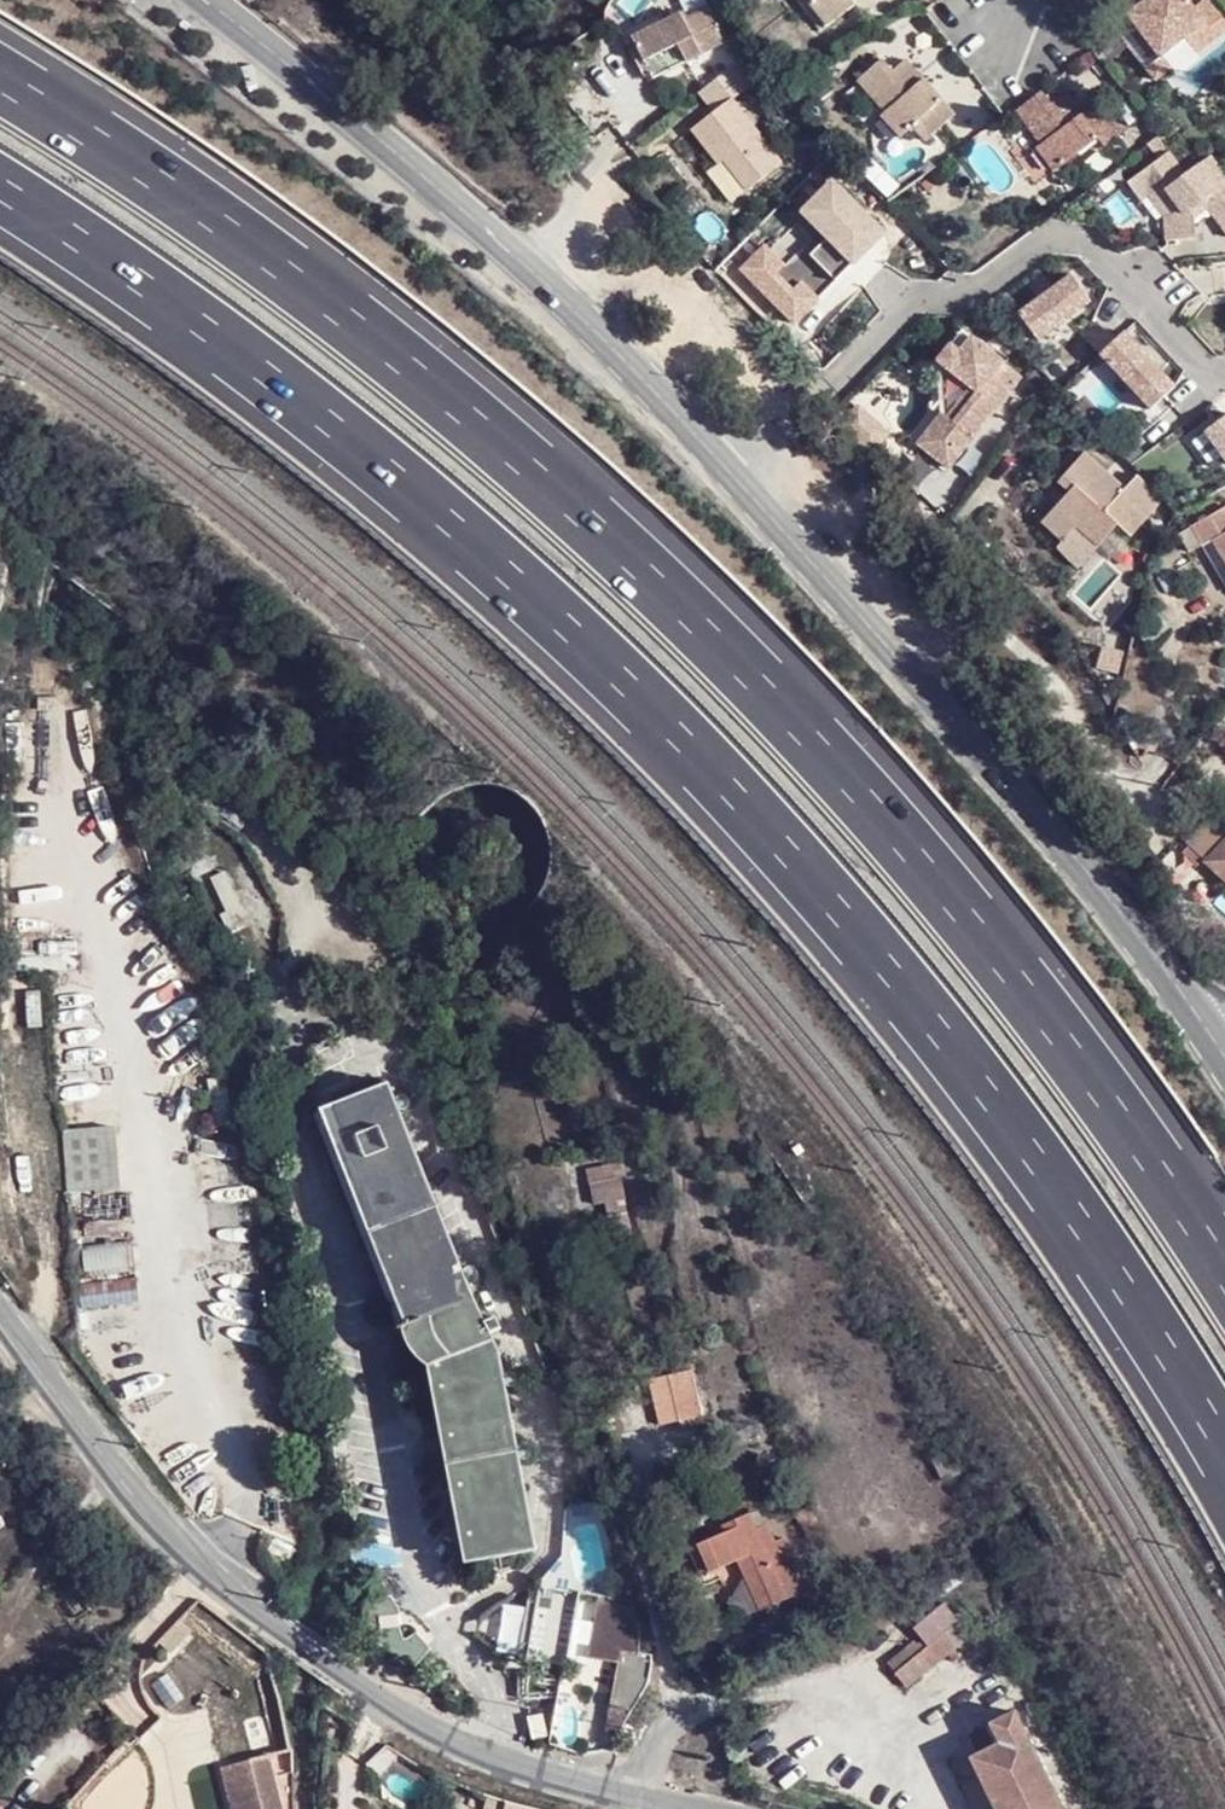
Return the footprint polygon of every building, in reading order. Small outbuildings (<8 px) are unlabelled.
[(816,39),(853,9),(846,0),(788,0),(816,39)] [(1185,0),(1120,0),(1145,32),(1141,35),(1124,48),(1152,83),(1167,73),(1157,58),(1178,43),(1203,24),(1185,0)] [(630,39),(650,81),(730,41),(717,13),(709,17),(706,10),(688,19),(685,13),(630,39)] [(1178,43),(1157,58),(1167,73),(1187,56),(1178,43)] [(912,130),(925,143),(953,117),(903,62),(889,74),(879,63),(855,84),(884,116),(881,120),(900,141),(912,130)] [(719,74),(692,94),(706,113),(685,131),(711,166),(714,164),(721,158),(731,170),(723,175),(737,193),(775,166),(727,101),(746,86),(739,63),(719,74)] [(1034,149),(1052,172),(1096,139),(1102,147),(1118,135),(1096,104),(1080,115),(1065,95),(1050,107),(1039,94),(1015,113),(1039,145),(1034,149)] [(714,164),(723,175),(731,170),(721,158),(714,164)] [(1121,194),(1136,214),(1153,201),(1185,244),(1216,220),(1224,232),(1224,193),(1218,199),(1198,172),(1186,181),(1168,158),(1121,194)] [(830,187),(801,217),(852,267),(882,236),(830,187)] [(762,249),(739,272),(792,325),(815,302),(762,249)] [(1073,274),(1018,316),(1037,341),(1093,300),(1073,274)] [(974,334),(964,327),(938,360),(944,411),(955,420),(979,390),(949,366),(974,334)] [(1024,374),(974,334),(949,366),(979,390),(955,420),(944,411),(919,441),(950,467),(1024,374)] [(1125,337),(1102,357),(1150,410),(1173,389),(1125,337)] [(1211,433),(1224,452),(1224,422),(1211,433)] [(1211,433),(1193,447),(1207,467),(1224,452),(1211,433)] [(1077,525),(1097,546),(1116,527),(1122,533),(1140,514),(1124,497),(1128,493),(1090,454),(1062,481),(1073,491),(1057,506),(1044,521),(1062,539),(1067,535),(1077,525)] [(1073,491),(1062,481),(1047,496),(1057,506),(1073,491)] [(1140,514),(1122,533),(1125,536),(1155,495),(1141,481),(1128,493),(1124,497),(1140,514)] [(1155,495),(1125,536),(1129,540),(1164,505),(1155,495)] [(1202,524),(1213,545),(1224,539),(1224,542),(1224,511),(1202,524)] [(1067,535),(1088,555),(1097,546),(1077,525),(1067,535)] [(1224,879),(1224,830),(1224,829),(1224,828),(1224,819),(1217,811),(1188,843),(1224,879)] [(223,932),(248,921),(224,867),(206,875),(221,909),(215,914),(223,932)] [(525,1543),(535,1540),(499,1351),(473,1298),(389,1082),(379,1086),(465,1302),(489,1353),(525,1543)] [(440,1376),(476,1562),(536,1550),(535,1540),(525,1543),(489,1353),(465,1302),(379,1086),(331,1105),(417,1321),(406,1326),(403,1326),(428,1379),(440,1376)] [(320,1110),(406,1326),(417,1321),(331,1105),(320,1110)] [(61,1129),(64,1193),(118,1191),(115,1126),(61,1129)] [(701,1420),(693,1371),(668,1375),(678,1425),(701,1420)] [(440,1376),(428,1379),(464,1564),(476,1562),(440,1376)] [(757,1613),(804,1593),(782,1541),(761,1549),(747,1514),(728,1522),(732,1532),(725,1535),(690,1550),(701,1579),(736,1565),(757,1613)] [(732,1532),(728,1522),(722,1525),(725,1535),(732,1532)] [(566,1666),(578,1594),(539,1586),(526,1659),(566,1666)] [(651,1655),(638,1652),(639,1624),(633,1608),(597,1601),(588,1659),(618,1664),(611,1706),(633,1709),(646,1686),(647,1686),(647,1685),(647,1684),(647,1683),(648,1683),(648,1682),(649,1680),(649,1679),(649,1678),(650,1678),(650,1677),(650,1676),(651,1675),(651,1674),(651,1673),(651,1672),(651,1671),(651,1670),(651,1669),(651,1668),(651,1667),(651,1666),(651,1665),(651,1664),(651,1663),(651,1662),(651,1661),(651,1660),(651,1659),(651,1658),(651,1657),(651,1656),(651,1655)] [(898,1694),(964,1644),(938,1610),(907,1635),(921,1654),(915,1658),(908,1649),(881,1670),(889,1679),(888,1680),(898,1694)] [(611,1706),(608,1730),(621,1730),(633,1709),(611,1706)] [(543,1713),(527,1716),(532,1739),(548,1736),(543,1713)] [(1006,1719),(981,1730),(991,1750),(960,1764),(981,1808),(1050,1808),(1006,1719)] [(266,1790),(235,1791),(237,1808),(268,1808),(266,1790)]
